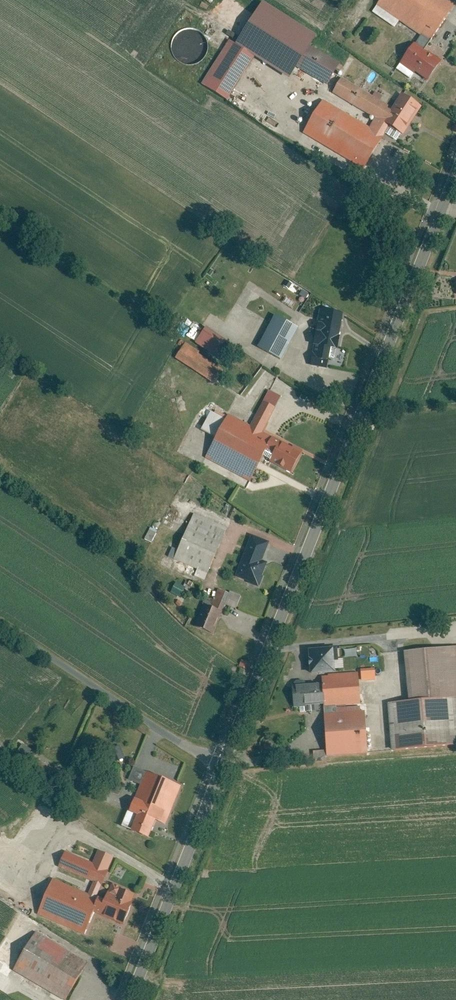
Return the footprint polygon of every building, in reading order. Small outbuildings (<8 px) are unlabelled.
[(447,0),(381,0),(377,7),(431,43),(455,6),(447,0)] [(255,59),(229,42),(200,86),(226,103),(255,59)] [(442,63),(415,45),(400,66),(414,76),(416,74),(428,83),(442,63)] [(340,64),(309,46),(296,69),(327,87),(340,64)] [(422,108),(401,95),(392,110),(342,79),(333,94),(375,120),(369,129),(323,101),(303,134),(363,171),(388,130),(403,139),(422,108)] [(343,317),(321,313),(311,368),(327,370),(330,352),(338,353),(340,339),(339,339),(343,317)] [(299,330),(274,317),(257,350),(282,363),(299,330)] [(223,364),(235,349),(203,326),(192,341),(223,364)] [(172,359),(213,383),(221,368),(197,354),(199,351),(183,342),(172,359)] [(282,398),(269,390),(250,426),(229,415),(206,458),(249,480),(261,458),(271,438),(263,434),(282,398)] [(292,449),(271,438),(261,458),(270,463),(269,465),(291,476),(303,452),(293,447),(292,449)] [(227,529),(194,515),(170,569),(204,583),(227,529)] [(143,539),(151,543),(156,532),(149,528),(143,539)] [(269,544),(251,537),(235,579),(248,583),(247,585),(259,589),(268,564),(262,562),(269,544)] [(174,582),(169,592),(179,597),(184,587),(174,582)] [(203,606),(194,630),(212,637),(229,597),(218,592),(211,609),(203,606)] [(403,653),(408,704),(455,699),(455,649),(403,653)] [(333,650),(308,653),(310,678),(328,676),(335,676),(333,650)] [(384,657),(355,659),(357,674),(357,678),(385,676),(384,657)] [(357,674),(335,676),(328,676),(328,678),(321,679),(322,684),(324,707),(324,710),(357,708),(357,704),(360,704),(357,678),(357,674)] [(322,684),(292,686),(294,710),(305,709),(305,713),(314,713),(314,707),(324,707),(322,684)] [(387,706),(391,753),(455,747),(455,699),(408,704),(387,706)] [(357,708),(324,710),(327,758),(368,755),(365,713),(360,713),(360,708),(357,708)] [(120,745),(106,748),(109,762),(123,759),(120,745)] [(181,785),(144,771),(127,815),(136,818),(131,833),(149,840),(155,823),(166,823),(181,785)] [(88,894),(52,879),(36,917),(86,938),(95,918),(125,931),(141,895),(107,881),(110,873),(108,872),(114,859),(97,852),(92,865),(65,854),(58,870),(92,885),(88,894)] [(34,934),(11,973),(59,999),(68,999),(88,964),(34,934)]
